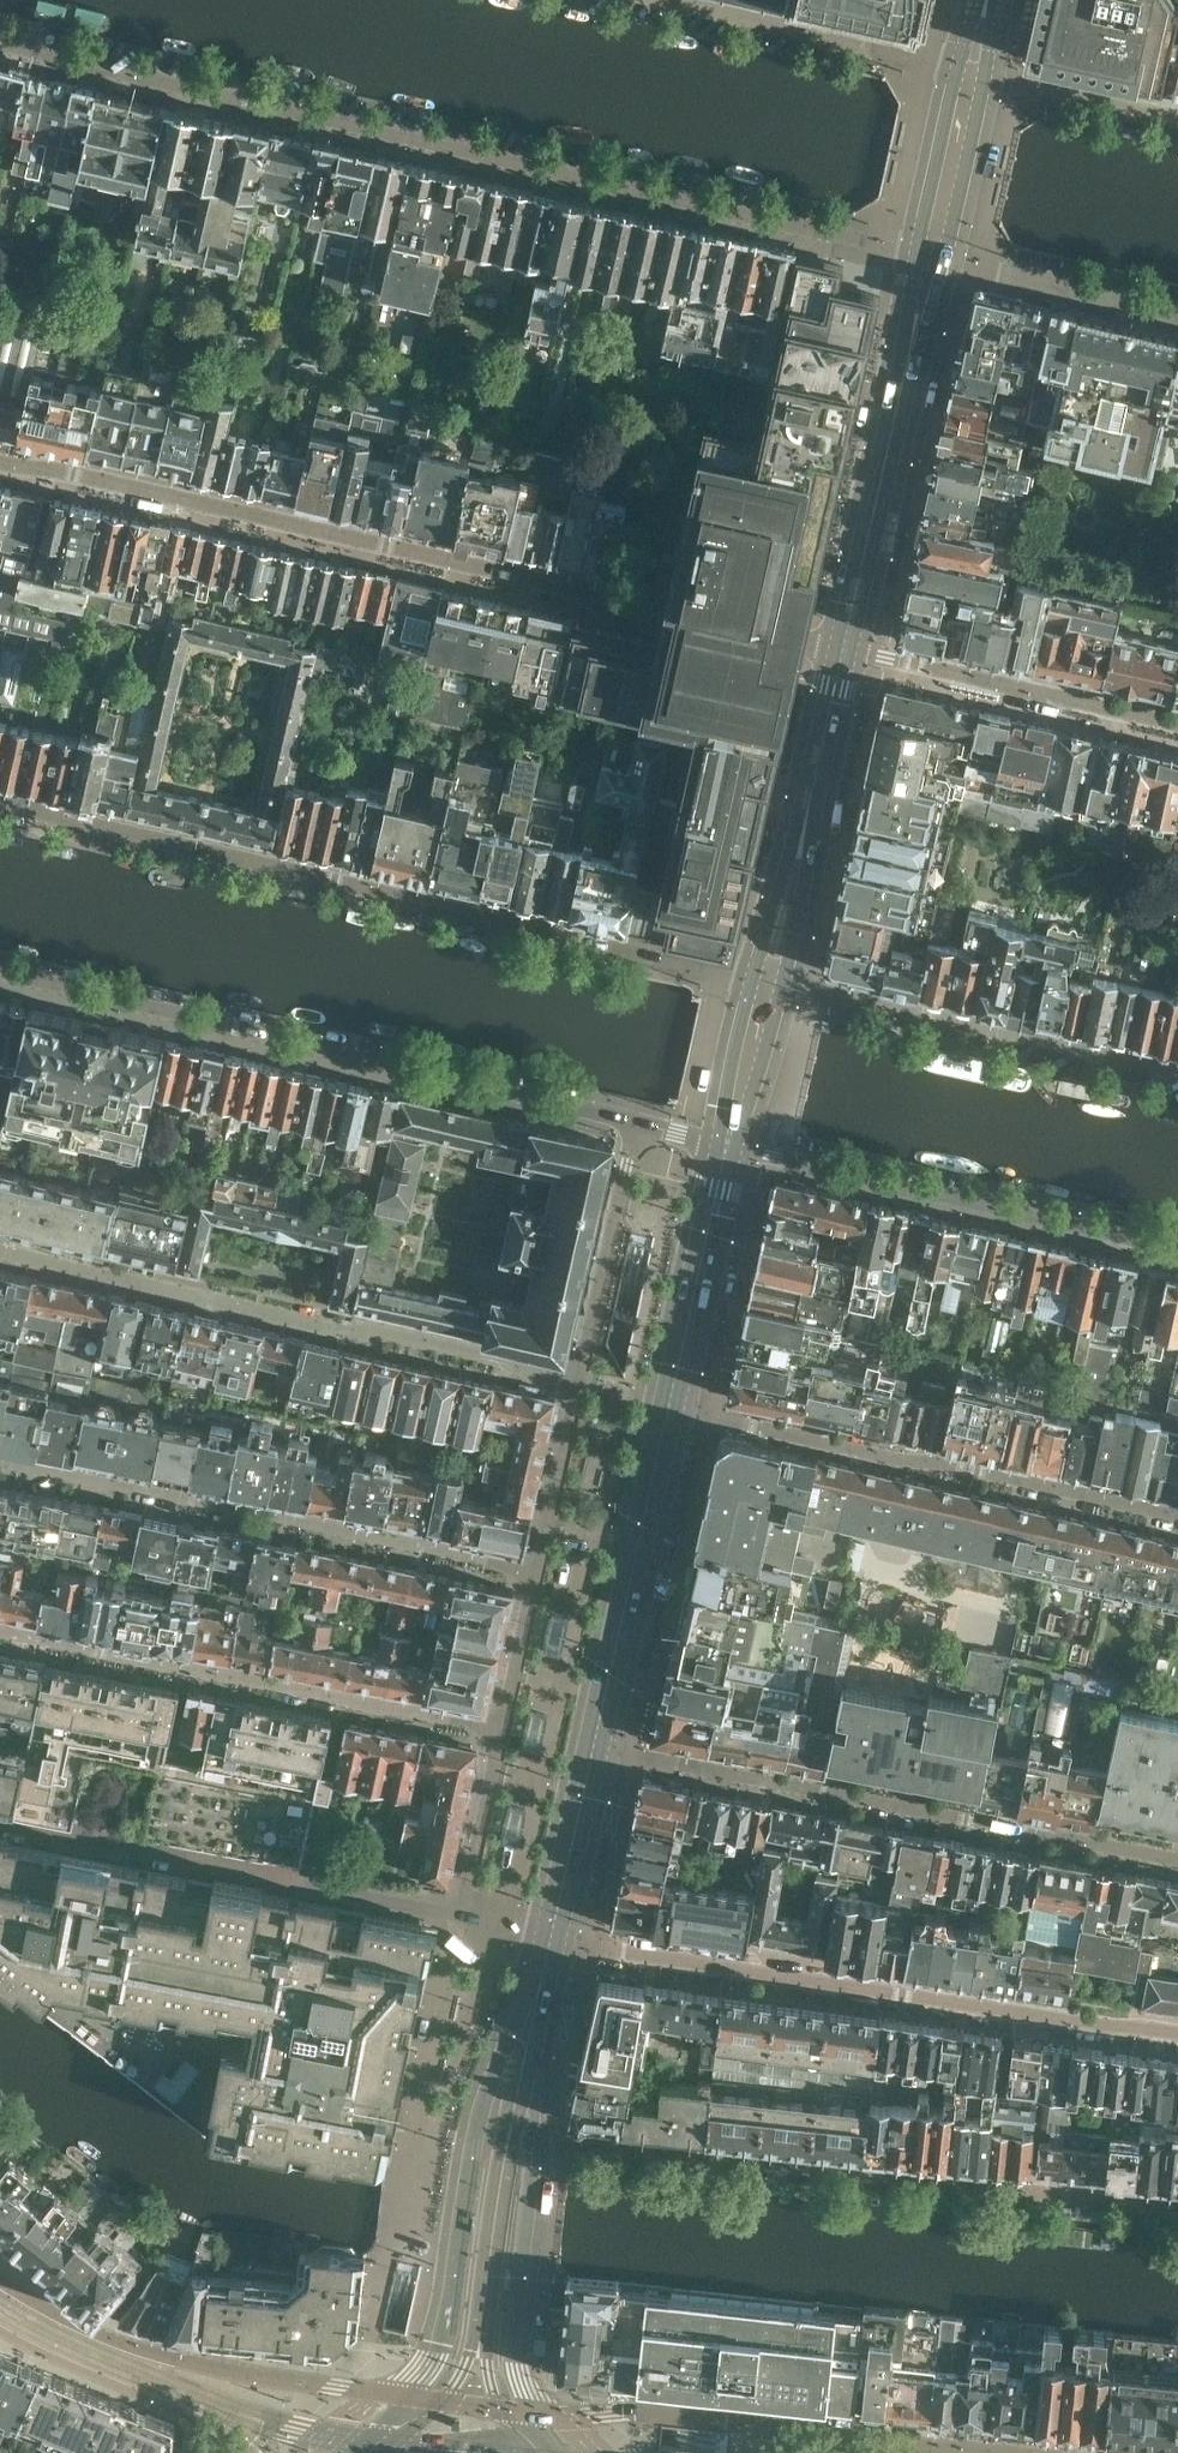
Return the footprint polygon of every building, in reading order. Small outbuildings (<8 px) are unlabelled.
[(932,0),(786,0),(785,3),(879,24),(917,33),(927,26),(932,0)] [(1173,0),(1039,0),(1028,51),(1035,62),(1161,89),(1177,10),(1177,1),(1173,0)] [(1161,89),(1167,90),(1167,89),(1177,91),(1177,10),(1161,89)] [(25,72),(0,66),(0,102),(8,104),(3,127),(11,129),(25,72)] [(27,172),(49,78),(25,72),(11,129),(24,132),(20,151),(16,150),(12,169),(27,172)] [(40,175),(48,138),(60,141),(73,84),(49,78),(27,172),(18,211),(42,217),(46,199),(51,178),(40,175)] [(68,170),(74,144),(84,147),(97,90),(73,84),(60,141),(51,178),(46,199),(71,205),(78,173),(68,170)] [(140,222),(167,107),(97,90),(84,147),(78,173),(71,205),(79,207),(86,174),(100,178),(98,186),(124,192),(125,184),(139,187),(132,220),(140,222)] [(168,260),(182,198),(166,194),(170,175),(187,179),(201,115),(167,107),(140,222),(136,242),(162,248),(160,259),(168,260)] [(205,258),(236,123),(201,115),(187,179),(203,183),(199,201),(182,198),(168,260),(176,262),(178,252),(205,258)] [(238,277),(252,214),(234,210),(238,192),(256,197),(258,189),(272,131),(236,123),(205,258),(233,264),(230,275),(238,277)] [(302,199),(315,141),(272,131),(258,189),(277,194),(275,203),(277,211),(284,212),(289,206),(291,197),(302,199)] [(319,248),(341,147),(315,141),(302,199),(299,211),(309,214),(303,240),(314,242),(313,247),(319,248)] [(344,295),(360,225),(376,155),(341,147),(319,248),(315,262),(332,266),(327,291),(344,295)] [(380,296),(411,163),(376,155),(360,225),(378,230),(376,240),(374,239),(365,278),(376,280),(373,294),(380,296)] [(446,245),(463,174),(411,163),(380,296),(432,308),(446,245)] [(470,251),(487,180),(463,174),(446,245),(470,251)] [(493,256),(509,185),(487,180),(470,251),(462,284),(474,286),(481,253),(493,256)] [(501,324),(532,190),(509,185),(493,256),(503,259),(497,285),(503,287),(494,322),(501,324)] [(538,267),(556,196),(532,190),(501,324),(507,325),(515,290),(522,291),(528,264),(538,267)] [(538,267),(523,334),(528,335),(529,330),(554,336),(560,311),(585,202),(556,196),(538,267)] [(612,323),(637,214),(585,202),(560,311),(574,314),(583,277),(606,282),(598,320),(612,323)] [(647,292),(664,220),(637,214),(612,323),(627,327),(635,289),(647,292)] [(665,335),(690,226),(664,220),(647,292),(659,295),(650,332),(665,335)] [(714,362),(742,238),(690,226),(665,335),(661,349),(714,362)] [(751,317),(736,314),(740,299),(755,302),(768,243),(742,238),(714,362),(728,365),(723,390),(725,394),(734,396),(741,364),(751,317)] [(791,298),(801,252),(768,243),(755,302),(751,317),(741,364),(775,372),(777,363),(787,317),(791,298)] [(872,336),(882,290),(839,279),(843,261),(822,257),(801,252),(791,298),(787,317),(777,363),(775,372),(763,430),(708,417),(703,443),(669,593),(668,597),(666,610),(660,636),(572,617),(555,691),(554,697),(613,712),(643,718),(672,725),(674,725),(648,845),(645,845),(640,867),(627,924),(664,931),(663,938),(733,953),(740,924),(757,846),(771,782),(780,741),(784,724),(797,666),(803,641),(807,622),(820,565),(844,456),(861,382),(872,336)] [(26,286),(2,281),(0,290),(0,305),(21,310),(26,286)] [(1020,331),(1026,302),(975,290),(969,319),(1020,331)] [(1152,464),(1177,349),(1177,337),(1078,314),(1076,313),(1059,310),(1051,308),(1026,302),(1020,331),(1017,345),(1015,353),(1040,358),(1035,380),(1031,399),(1028,414),(1041,417),(1035,443),(1151,469),(1152,464)] [(32,371),(39,343),(42,331),(43,326),(0,316),(0,433),(17,437),(25,402),(32,371)] [(1017,345),(1020,331),(969,319),(964,341),(1008,351),(1010,343),(1017,345)] [(62,348),(65,337),(42,331),(39,343),(62,348)] [(85,354),(88,342),(65,337),(62,348),(85,354)] [(1035,380),(1040,358),(1015,353),(1008,351),(964,341),(959,363),(1035,380)] [(1152,464),(1162,466),(1174,410),(1177,411),(1177,349),(1152,464)] [(122,461),(145,358),(134,355),(132,366),(120,363),(117,374),(106,371),(102,387),(87,453),(122,461)] [(157,469),(178,375),(181,363),(146,355),(145,358),(122,461),(157,469)] [(323,385),(326,372),(319,371),(316,365),(304,362),(298,366),(292,364),(289,377),(323,385)] [(1031,399),(1035,380),(959,363),(955,382),(1031,399)] [(192,476),(210,396),(216,371),(193,366),(190,377),(178,375),(157,469),(192,476)] [(40,442),(54,384),(42,381),(44,374),(32,371),(25,402),(17,437),(40,442)] [(64,448),(77,389),(79,382),(67,379),(66,386),(54,384),(40,442),(64,448)] [(1028,414),(1031,399),(955,382),(949,406),(1025,423),(1028,414)] [(87,453),(102,387),(90,384),(89,391),(77,389),(64,448),(87,453)] [(214,482),(225,435),(232,401),(210,396),(192,476),(214,482)] [(411,399),(407,416),(430,421),(431,418),(434,404),(411,399)] [(1021,443),(1025,423),(949,406),(945,426),(1021,443)] [(378,438),(383,417),(353,410),(349,431),(378,438)] [(401,443),(405,422),(383,417),(378,438),(398,443),(401,443)] [(405,526),(423,449),(424,449),(429,426),(406,421),(405,422),(401,443),(398,443),(391,474),(381,521),(405,526)] [(296,501),(313,427),(296,423),(289,454),(279,497),(296,501)] [(1017,463),(1021,443),(945,426),(941,446),(985,456),(987,445),(1009,450),(1006,460),(1017,463)] [(331,509),(347,440),(348,436),(313,427),(296,501),(331,509)] [(239,487),(250,441),(225,435),(214,482),(239,487)] [(262,493),(272,450),(273,446),(254,442),(256,437),(251,436),(250,441),(239,487),(262,493)] [(493,465),(498,442),(475,437),(469,460),(486,464),(486,463),(493,465)] [(356,515),(366,469),(372,446),(347,440),(331,509),(356,515)] [(982,466),(985,456),(941,446),(936,465),(1022,484),(1026,465),(1017,463),(1006,460),(998,459),(996,469),(982,466)] [(452,537),(469,460),(424,449),(423,449),(405,526),(452,537)] [(279,497),(289,454),(272,450),(262,493),(279,497)] [(522,553),(537,490),(541,473),(550,475),(554,456),(528,450),(524,469),(538,473),(536,483),(521,480),(505,549),(522,553)] [(576,481),(580,462),(554,456),(550,475),(566,479),(576,481)] [(505,549),(521,480),(494,474),(494,477),(483,475),(486,464),(469,460),(452,537),(505,549)] [(602,487),(607,468),(580,462),(576,481),(602,487)] [(1022,484),(936,465),(932,484),(1024,505),(1028,485),(1022,484)] [(628,493),(633,474),(607,468),(602,487),(628,493)] [(381,521),(391,474),(366,469),(356,515),(381,521)] [(558,561),(576,481),(566,479),(558,515),(550,513),(540,557),(558,561)] [(584,567),(602,487),(576,481),(558,561),(584,567)] [(1035,507),(1024,505),(932,484),(928,503),(974,514),(976,502),(982,503),(981,508),(987,509),(986,516),(1013,522),(1031,526),(1035,507)] [(14,489),(0,486),(0,533),(4,533),(14,489)] [(611,573),(628,493),(602,487),(584,567),(611,573)] [(34,541),(44,495),(14,489),(4,533),(2,544),(24,549),(26,539),(34,541)] [(540,557),(550,513),(542,511),(546,492),(537,490),(522,553),(540,557)] [(55,583),(73,502),(53,498),(43,540),(51,542),(48,559),(43,558),(41,566),(38,565),(35,579),(55,583)] [(84,590),(102,509),(73,502),(55,583),(84,590)] [(986,516),(974,514),(928,503),(924,523),(1008,542),(1013,522),(986,516)] [(117,582),(132,516),(102,509),(84,590),(114,596),(117,582)] [(140,574),(142,562),(151,520),(132,516),(117,582),(128,584),(131,572),(140,574)] [(157,588),(171,525),(151,520),(142,562),(151,564),(147,582),(153,583),(152,586),(157,588)] [(1015,543),(1008,542),(924,523),(918,552),(991,568),(993,563),(1009,566),(1015,543)] [(182,571),(191,529),(171,525),(157,588),(162,589),(163,586),(169,587),(173,569),(182,571)] [(197,596),(210,534),(191,529),(182,571),(190,572),(186,591),(192,592),(191,595),(197,596)] [(221,579),(230,538),(210,534),(197,596),(193,614),(196,615),(212,619),(214,609),(202,606),(204,594),(207,595),(211,577),(221,579)] [(241,584),(250,543),(230,538),(221,579),(214,609),(212,619),(232,623),(241,584)] [(270,590),(279,550),(250,543),(241,584),(269,590),(270,590)] [(55,583),(35,579),(25,576),(31,551),(24,549),(2,544),(0,553),(0,629),(6,630),(29,635),(72,645),(77,623),(30,612),(32,606),(13,602),(15,594),(80,609),(84,590),(55,583)] [(287,606),(299,554),(279,550),(270,590),(269,590),(266,602),(287,606)] [(1013,604),(1020,575),(991,568),(918,552),(907,598),(903,615),(899,633),(903,641),(941,649),(960,652),(1006,662),(1018,605),(1013,604)] [(307,611),(318,559),(299,554),(287,606),(307,611)] [(326,616),(338,563),(318,559),(307,611),(306,612),(326,616)] [(1033,668),(1056,567),(1023,560),(1020,575),(1013,604),(1018,605),(1006,662),(1033,668)] [(348,610),(358,568),(338,563),(326,616),(346,621),(348,610)] [(1114,632),(1126,579),(1056,563),(1056,567),(1033,668),(1079,679),(1086,647),(1088,636),(1112,641),(1114,632)] [(369,614),(378,573),(358,568),(348,610),(363,613),(361,622),(366,623),(369,614)] [(388,618),(398,577),(378,573),(369,614),(388,618)] [(555,691),(572,617),(531,608),(531,609),(530,608),(443,588),(398,577),(388,618),(379,658),(397,662),(416,667),(474,679),(554,697),(555,691)] [(153,605),(155,596),(136,592),(134,601),(142,603),(153,605)] [(137,623),(142,603),(134,601),(114,596),(109,617),(137,623)] [(167,630),(170,618),(172,609),(153,605),(142,603),(137,623),(167,630)] [(306,703),(311,679),(314,668),(318,651),(294,646),(296,639),(232,623),(212,619),(196,615),(194,623),(170,618),(167,630),(139,756),(133,782),(157,788),(190,638),(291,662),(257,811),(280,817),(290,773),(292,763),(306,703)] [(1172,700),(1177,675),(1177,628),(1166,625),(1164,635),(1156,633),(1147,636),(1146,639),(1114,632),(1112,641),(1110,652),(1103,684),(1172,700)] [(29,635),(6,630),(0,655),(0,767),(29,635)] [(49,656),(73,661),(76,646),(72,645),(29,635),(0,767),(0,780),(20,784),(33,728),(37,711),(49,656)] [(339,668),(343,650),(319,645),(318,651),(314,668),(321,670),(322,664),(339,668)] [(1101,690),(1103,684),(1110,652),(1086,647),(1079,679),(1095,682),(1093,688),(1101,690)] [(355,672),(359,654),(343,650),(339,668),(355,672)] [(373,676),(377,658),(359,654),(355,672),(373,676)] [(392,684),(395,671),(397,662),(379,658),(377,658),(373,676),(372,680),(392,684)] [(464,726),(474,679),(416,667),(414,675),(406,712),(406,713),(464,726)] [(81,735),(95,674),(71,668),(61,711),(44,790),(68,795),(81,735)] [(406,712),(414,675),(395,671),(392,684),(386,708),(406,712)] [(311,704),(316,681),(311,679),(306,703),(311,704)] [(973,737),(980,710),(887,687),(880,715),(973,737)] [(97,802),(118,710),(119,705),(103,701),(96,733),(98,736),(98,739),(81,735),(68,795),(87,799),(86,806),(96,808),(97,802)] [(44,790),(61,711),(51,709),(47,725),(50,729),(49,732),(37,729),(33,728),(20,784),(44,790)] [(127,809),(133,782),(139,756),(123,752),(131,713),(118,710),(97,802),(127,809)] [(1039,796),(1047,757),(1021,751),(1028,720),(980,710),(973,737),(880,715),(868,772),(963,794),(1035,810),(1039,796)] [(37,729),(41,712),(37,711),(33,728),(37,729)] [(570,910),(627,924),(640,867),(645,845),(648,845),(674,725),(672,725),(670,730),(663,728),(661,739),(639,734),(643,718),(613,712),(596,790),(626,797),(624,807),(629,808),(621,847),(616,846),(613,857),(590,852),(593,842),(584,840),(582,851),(569,910),(570,910)] [(1047,757),(1054,727),(1028,720),(1021,751),(1047,757)] [(1083,806),(1099,737),(1054,727),(1047,757),(1039,796),(1083,806)] [(1112,813),(1114,807),(1128,744),(1099,737),(1083,806),(1112,813)] [(1177,802),(1177,755),(1128,744),(1114,807),(1174,821),(1177,802)] [(430,879),(481,890),(510,897),(510,896),(532,794),(542,751),(519,746),(511,782),(506,781),(508,769),(457,757),(454,771),(430,879)] [(401,872),(415,809),(397,805),(402,801),(406,780),(411,779),(415,762),(396,757),(389,788),(372,865),(401,872)] [(567,848),(572,822),(584,824),(596,772),(570,766),(562,801),(554,834),(552,843),(539,903),(538,909),(549,912),(550,906),(569,910),(582,851),(567,848)] [(430,879),(454,771),(436,767),(432,784),(436,789),(431,809),(416,805),(415,809),(401,872),(430,879)] [(333,856),(346,797),(333,794),(335,783),(333,783),(335,773),(332,772),(331,774),(329,782),(313,857),(319,859),(320,853),(333,856)] [(933,926),(938,903),(963,794),(868,772),(863,795),(862,795),(852,840),(847,862),(841,888),(838,891),(836,897),(838,901),(838,904),(906,920),(933,926)] [(294,847),(307,788),(294,785),(296,775),(290,773),(280,817),(274,843),(273,849),(281,850),(282,845),(294,847)] [(313,857),(329,782),(331,774),(327,773),(325,781),(323,781),(321,791),(307,788),(294,847),(307,850),(306,856),(313,857)] [(352,860),(365,806),(356,804),(360,782),(350,780),(346,797),(333,856),(352,860)] [(179,821),(185,794),(157,788),(133,782),(127,809),(129,810),(130,809),(150,814),(149,820),(157,822),(158,816),(179,821)] [(372,865),(389,788),(369,784),(365,806),(352,860),(372,865)] [(222,832),(223,831),(229,804),(228,804),(209,799),(186,794),(185,794),(179,821),(179,822),(203,827),(222,832)] [(539,903),(552,843),(534,839),(536,830),(540,831),(541,829),(549,831),(549,833),(554,834),(562,801),(532,794),(510,896),(539,903)] [(280,817),(257,811),(229,804),(223,831),(243,836),(242,841),(250,843),(251,838),(274,843),(280,817)] [(1109,827),(1111,821),(1099,818),(1098,825),(1109,827)] [(1171,857),(1175,841),(1151,835),(1149,844),(1148,851),(1171,857)] [(1148,851),(1149,844),(1126,836),(1124,848),(1123,849),(1128,850),(1129,847),(1142,850),(1142,853),(1147,854),(1147,853),(1148,851)] [(976,1004),(995,923),(997,916),(970,910),(964,938),(965,940),(974,942),(973,950),(945,944),(946,938),(949,936),(955,907),(938,903),(933,926),(924,963),(918,991),(976,1004)] [(881,942),(884,928),(903,932),(906,920),(838,904),(829,942),(897,957),(900,946),(881,942)] [(1077,942),(1080,931),(1078,931),(1078,930),(1078,929),(1077,928),(1076,927),(1075,926),(1074,926),(1072,927),(1071,927),(1071,928),(1070,929),(1060,927),(1060,926),(1060,925),(1059,924),(1059,923),(1057,922),(1056,922),(1055,922),(1054,923),(1053,923),(1052,924),(1052,925),(1050,925),(1047,935),(1025,930),(1006,1011),(1025,1016),(1024,1021),(1034,1024),(1048,962),(1059,964),(1072,967),(1077,942)] [(1025,930),(1025,929),(995,923),(976,1004),(1006,1011),(1025,930)] [(1118,981),(1121,967),(1111,964),(1117,937),(1111,936),(1113,925),(1106,924),(1101,948),(1082,1029),(1106,1034),(1118,981)] [(917,997),(918,991),(924,963),(897,957),(829,942),(824,964),(829,971),(851,976),(852,975),(857,976),(857,977),(859,978),(881,983),(912,990),(911,995),(917,997)] [(1081,1035),(1082,1029),(1101,948),(1077,942),(1072,967),(1068,982),(1059,1023),(1074,1027),(1073,1033),(1081,1035)] [(1130,1040),(1148,959),(1134,956),(1128,983),(1118,981),(1106,1034),(1130,1040)] [(1153,1045),(1165,992),(1156,989),(1162,962),(1148,959),(1130,1040),(1153,1045)] [(1059,1023),(1068,982),(1056,979),(1059,964),(1048,962),(1035,1018),(1059,1023)] [(1177,1027),(1177,982),(1175,994),(1165,992),(1153,1045),(1173,1050),(1177,1027)] [(9,1002),(0,1001),(0,1041),(9,1002)] [(29,1007),(28,1007),(9,1002),(0,1041),(0,1060),(5,1062),(0,1086),(10,1089),(29,1007)] [(154,1090),(165,1040),(125,1030),(125,1029),(69,1016),(69,1017),(29,1007),(10,1089),(3,1120),(140,1151),(154,1090)] [(193,1100),(205,1048),(166,1039),(165,1040),(154,1090),(162,1092),(158,1110),(164,1111),(161,1126),(166,1127),(166,1129),(177,1132),(185,1099),(193,1101),(193,1100)] [(204,1141),(225,1053),(205,1048),(193,1100),(202,1102),(197,1121),(189,1119),(185,1137),(187,1137),(185,1145),(200,1148),(202,1141),(204,1141)] [(1035,1085),(1038,1070),(951,1051),(948,1066),(1035,1085)] [(233,1106),(244,1057),(225,1053),(204,1141),(220,1145),(223,1134),(219,1133),(225,1104),(233,1106)] [(253,1110),(264,1062),(264,1061),(244,1057),(233,1106),(229,1126),(240,1129),(245,1108),(253,1110)] [(295,1120),(306,1072),(290,1068),(292,1063),(285,1061),(284,1066),(270,1125),(267,1141),(277,1143),(283,1118),(295,1120)] [(270,1125),(284,1066),(264,1062),(253,1110),(250,1121),(270,1125)] [(307,1168),(328,1077),(329,1071),(322,1070),(321,1075),(306,1072),(295,1120),(306,1123),(295,1171),(306,1173),(307,1168)] [(338,1131),(349,1082),(328,1077),(307,1168),(321,1171),(325,1152),(323,1149),(326,1136),(336,1138),(338,1131)] [(354,1164),(372,1087),(349,1082),(338,1131),(351,1134),(344,1162),(354,1164)] [(393,1133),(402,1094),(389,1091),(391,1085),(379,1083),(377,1088),(372,1087),(354,1164),(354,1165),(370,1169),(377,1138),(372,1137),(374,1128),(393,1133)] [(570,1331),(571,1325),(570,1325),(571,1317),(573,1318),(588,1250),(592,1233),(591,1233),(593,1226),(594,1227),(598,1207),(597,1206),(598,1200),(599,1200),(601,1193),(600,1193),(601,1187),(602,1187),(604,1181),(602,1181),(604,1173),(605,1173),(607,1168),(606,1167),(608,1161),(607,1161),(608,1154),(609,1155),(611,1147),(612,1143),(608,1142),(402,1094),(393,1133),(369,1238),(353,1308),(458,1331),(484,1337),(489,1338),(560,1355),(565,1356),(570,1331)] [(118,1197),(0,1169),(0,1226),(106,1251),(118,1197)] [(233,1195),(237,1180),(238,1176),(218,1172),(214,1191),(233,1195)] [(814,1214),(820,1189),(777,1179),(771,1204),(814,1214)] [(253,1200),(257,1185),(237,1180),(233,1195),(253,1200)] [(275,1205),(279,1189),(257,1184),(257,1185),(253,1200),(275,1205)] [(177,1267),(192,1201),(121,1185),(118,1197),(106,1251),(177,1267)] [(297,1210),(301,1195),(279,1189),(275,1205),(297,1210)] [(838,1227),(845,1195),(820,1189),(814,1214),(812,1222),(838,1227)] [(193,1198),(192,1201),(177,1267),(199,1272),(212,1216),(255,1226),(300,1237),(300,1236),(344,1246),(331,1303),(353,1308),(369,1238),(348,1233),(351,1224),(215,1193),(213,1202),(193,1198)] [(859,1252),(870,1201),(845,1195),(838,1227),(850,1230),(846,1249),(859,1252)] [(342,1220),(345,1205),(322,1200),(319,1215),(342,1220)] [(874,1300),(895,1207),(870,1201),(859,1252),(856,1263),(850,1292),(848,1301),(861,1304),(856,1322),(868,1325),(874,1300)] [(810,1233),(812,1222),(814,1214),(771,1204),(763,1242),(818,1254),(822,1235),(810,1233)] [(894,1258),(896,1250),(903,1252),(913,1211),(895,1207),(874,1300),(892,1304),(898,1276),(902,1260),(894,1258)] [(916,1280),(931,1215),(913,1211),(903,1252),(902,1260),(898,1276),(916,1280)] [(947,1280),(960,1222),(931,1215),(916,1280),(904,1332),(920,1335),(933,1277),(947,1280)] [(978,1275),(989,1229),(960,1222),(947,1280),(942,1303),(957,1306),(965,1272),(978,1275)] [(983,1345),(1008,1234),(989,1229),(978,1275),(963,1346),(982,1351),(983,1345)] [(1010,1319),(1028,1238),(1008,1234),(983,1345),(1003,1350),(1010,1319)] [(1035,1302),(1048,1243),(1028,1238),(1010,1319),(1022,1321),(1025,1306),(1023,1302),(1024,1299),(1035,1302)] [(856,1263),(818,1254),(763,1242),(762,1244),(763,1244),(757,1269),(757,1268),(756,1271),(850,1292),(856,1263)] [(1064,1314),(1078,1250),(1048,1243),(1035,1302),(1034,1307),(1064,1314)] [(1092,1325),(1108,1256),(1078,1250),(1064,1314),(1082,1318),(1074,1357),(1084,1359),(1092,1325)] [(1123,1329),(1126,1314),(1137,1264),(1108,1256),(1092,1325),(1106,1329),(1107,1325),(1123,1329)] [(1151,1343),(1167,1270),(1137,1264),(1126,1314),(1139,1316),(1133,1339),(1151,1343)] [(34,1276),(0,1268),(0,1336),(20,1341),(34,1276)] [(1175,1371),(1177,1358),(1177,1273),(1167,1270),(1151,1343),(1149,1350),(1160,1353),(1158,1363),(1147,1360),(1141,1386),(1170,1393),(1175,1371)] [(843,1323),(848,1301),(850,1292),(756,1271),(749,1302),(838,1322),(843,1323)] [(100,1346),(111,1294),(34,1276),(20,1341),(16,1358),(17,1358),(55,1366),(94,1375),(100,1346)] [(139,1355),(150,1303),(111,1294),(100,1346),(110,1348),(107,1362),(116,1364),(126,1366),(129,1352),(139,1355)] [(838,1322),(749,1302),(745,1324),(810,1339),(813,1325),(824,1327),(823,1332),(835,1335),(838,1322)] [(176,1368),(188,1311),(150,1303),(139,1355),(138,1360),(176,1368)] [(216,1370),(226,1320),(188,1311),(176,1368),(171,1392),(186,1395),(209,1400),(216,1370)] [(259,1355),(265,1329),(226,1320),(216,1370),(224,1372),(222,1382),(243,1387),(245,1376),(254,1378),(259,1355)] [(833,1344),(810,1339),(745,1324),(742,1337),(746,1338),(745,1342),(741,1341),(740,1346),(804,1361),(807,1347),(831,1352),(833,1344)] [(292,1390),(303,1338),(278,1332),(265,1329),(259,1355),(284,1361),(278,1387),(292,1390)] [(883,1345),(884,1336),(866,1332),(865,1341),(871,1342),(883,1345)] [(871,1342),(865,1341),(840,1335),(836,1353),(831,1352),(807,1347),(804,1361),(740,1346),(734,1373),(807,1390),(802,1411),(853,1423),(871,1342)] [(329,1405),(329,1403),(341,1347),(303,1338),(292,1390),(291,1397),(329,1405)] [(882,1430),(896,1367),(897,1365),(881,1361),(884,1345),(883,1345),(871,1342),(853,1423),(882,1430)] [(360,1411),(372,1355),(341,1347),(329,1403),(360,1411)] [(16,1358),(0,1354),(0,1438),(17,1358),(16,1358)] [(390,1417),(402,1362),(372,1355),(360,1411),(390,1417)] [(55,1366),(17,1358),(0,1438),(0,1443),(37,1450),(55,1366)] [(958,1371),(960,1362),(940,1358),(938,1366),(958,1371)] [(420,1424),(432,1369),(402,1362),(390,1417),(420,1424)] [(1000,1456),(1019,1375),(960,1362),(958,1371),(951,1401),(941,1443),(1000,1456)] [(75,1458),(90,1389),(94,1375),(55,1366),(37,1450),(75,1458)] [(902,1434),(911,1392),(903,1390),(907,1370),(896,1367),(882,1430),(902,1434)] [(450,1432),(462,1376),(432,1369),(420,1424),(450,1432)] [(802,1411),(807,1390),(734,1373),(729,1396),(762,1403),(761,1408),(772,1411),(773,1405),(774,1405),(802,1411)] [(1030,1463),(1036,1435),(1048,1381),(1019,1374),(1019,1375),(1000,1456),(1030,1463)] [(484,1421),(493,1383),(462,1375),(462,1376),(450,1432),(481,1439),(484,1421)] [(922,1438),(935,1381),(924,1378),(920,1394),(911,1392),(902,1434),(922,1438)] [(1108,1395),(1109,1388),(1110,1385),(1080,1378),(1077,1391),(1107,1398),(1108,1395)] [(941,1443),(951,1401),(942,1399),(946,1383),(935,1381),(922,1438),(941,1443)] [(552,1412),(554,1402),(556,1396),(537,1392),(538,1386),(520,1382),(518,1388),(510,1426),(519,1428),(547,1435),(552,1436),(557,1413),(552,1412)] [(510,1426),(518,1388),(493,1383),(484,1421),(510,1426)] [(1138,1402),(1139,1394),(1109,1388),(1108,1395),(1138,1402)] [(153,1473),(165,1419),(126,1411),(129,1398),(90,1389),(75,1458),(153,1473)] [(191,1481),(205,1415),(187,1411),(186,1395),(171,1392),(165,1419),(153,1473),(191,1481)] [(1119,1483),(1131,1431),(1137,1403),(1138,1402),(1108,1395),(1107,1398),(1103,1416),(1090,1476),(1119,1483)] [(229,1488),(241,1433),(247,1408),(209,1400),(205,1415),(191,1481),(229,1488)] [(1137,1403),(1131,1431),(1119,1483),(1177,1497),(1177,1412),(1137,1403)] [(1090,1476),(1103,1416),(1073,1409),(1066,1442),(1060,1470),(1090,1476)] [(249,1493),(265,1419),(255,1417),(251,1435),(241,1433),(229,1488),(249,1493)] [(268,1497),(280,1444),(280,1442),(271,1440),(275,1421),(265,1419),(249,1493),(268,1497)] [(539,1472),(547,1435),(519,1428),(515,1450),(491,1445),(487,1461),(539,1472)] [(287,1500),(301,1436),(291,1434),(289,1446),(280,1444),(268,1497),(287,1500)] [(1060,1470),(1066,1442),(1036,1435),(1030,1463),(1060,1470)] [(313,1475),(318,1452),(309,1450),(311,1438),(301,1436),(287,1500),(307,1504),(313,1475)] [(1108,1524),(903,1477),(816,1457),(816,1456),(800,1452),(800,1453),(783,1449),(783,1448),(779,1447),(779,1448),(752,1441),(733,1437),(730,1436),(727,1436),(725,1437),(723,1438),(721,1439),(720,1440),(719,1443),(702,1519),(698,1536),(695,1548),(696,1549),(791,1570),(804,1511),(1177,1598),(1177,1541),(1108,1524)] [(364,1516),(379,1451),(369,1449),(366,1460),(357,1458),(357,1459),(345,1512),(364,1516)] [(384,1520),(395,1466),(386,1464),(389,1453),(379,1451),(364,1516),(384,1520)] [(345,1512),(357,1459),(343,1456),(337,1480),(313,1475),(307,1504),(334,1510),(333,1515),(344,1517),(345,1512)] [(531,1510),(537,1485),(537,1483),(535,1483),(537,1474),(539,1474),(539,1472),(487,1461),(485,1474),(499,1477),(493,1502),(531,1510)] [(402,1529),(414,1469),(396,1465),(395,1466),(384,1520),(395,1522),(394,1527),(402,1529)] [(452,1534),(461,1495),(465,1473),(435,1467),(433,1473),(421,1527),(452,1534)] [(421,1527),(433,1473),(414,1469),(402,1529),(409,1530),(410,1525),(421,1527)] [(14,1487),(0,1485),(0,1539),(4,1540),(14,1487)] [(29,1545),(40,1493),(14,1487),(4,1540),(29,1545)] [(93,1559),(104,1506),(40,1493),(29,1545),(27,1555),(53,1560),(53,1557),(92,1565),(93,1559)] [(529,1522),(523,1521),(521,1521),(523,1511),(531,1513),(531,1510),(493,1502),(461,1495),(452,1534),(523,1548),(529,1522)] [(109,1562),(111,1548),(119,1509),(104,1506),(93,1559),(109,1562)] [(135,1553),(142,1513),(119,1509),(111,1548),(135,1553)] [(170,1574),(172,1566),(180,1521),(142,1513),(135,1553),(131,1574),(154,1578),(155,1571),(170,1574)] [(214,1556),(219,1529),(194,1524),(180,1521),(172,1566),(182,1568),(181,1575),(200,1579),(202,1572),(210,1574),(214,1556)] [(247,1590),(250,1577),(258,1537),(219,1529),(214,1556),(237,1561),(232,1587),(247,1590)] [(290,1573),(296,1545),(258,1537),(250,1577),(258,1578),(256,1591),(277,1596),(279,1583),(288,1584),(290,1573)] [(321,1613),(334,1553),(329,1551),(330,1545),(325,1544),(323,1550),(296,1545),(290,1573),(314,1578),(308,1603),(319,1605),(318,1612),(321,1613)] [(367,1589),(373,1560),(346,1555),(348,1549),(341,1547),(340,1554),(334,1553),(321,1613),(325,1614),(327,1606),(337,1609),(343,1584),(367,1589)] [(10,1560),(12,1552),(0,1549),(0,1612),(10,1560)] [(784,1609),(792,1571),(791,1570),(696,1549),(695,1552),(697,1552),(697,1551),(706,1553),(705,1559),(696,1557),(695,1557),(695,1558),(694,1559),(693,1559),(693,1562),(693,1563),(694,1564),(695,1564),(696,1565),(694,1572),(693,1572),(692,1572),(691,1573),(690,1574),(689,1576),(690,1576),(690,1577),(690,1578),(691,1579),(692,1580),(704,1582),(702,1588),(689,1585),(690,1584),(688,1584),(687,1587),(784,1609)] [(18,1587),(23,1563),(10,1560),(0,1612),(0,1621),(9,1623),(11,1616),(38,1621),(44,1593),(18,1587)] [(398,1628),(411,1568),(373,1560),(367,1589),(391,1593),(385,1618),(396,1620),(395,1628),(398,1628)] [(116,1636),(125,1589),(127,1579),(116,1577),(114,1589),(105,1587),(108,1571),(89,1567),(88,1574),(77,1629),(116,1636)] [(77,1629),(88,1574),(60,1568),(55,1595),(44,1593),(38,1621),(77,1629)] [(444,1604),(450,1576),(411,1568),(398,1628),(402,1629),(404,1622),(414,1624),(420,1599),(443,1604),(444,1604)] [(507,1615),(514,1588),(450,1576),(444,1604),(443,1604),(441,1615),(458,1618),(460,1606),(507,1615)] [(803,1624),(806,1614),(784,1609),(687,1587),(685,1596),(691,1617),(679,1621),(678,1626),(732,1638),(793,1652),(799,1623),(803,1624)] [(154,1644),(163,1601),(164,1596),(151,1594),(150,1599),(132,1595),(133,1591),(125,1589),(116,1636),(154,1644)] [(193,1651),(201,1611),(202,1608),(192,1606),(194,1593),(175,1590),(173,1603),(163,1601),(154,1644),(193,1651)] [(230,1664),(232,1658),(242,1606),(228,1603),(225,1616),(201,1611),(193,1651),(220,1656),(219,1662),(230,1664)] [(276,1638),(265,1636),(266,1630),(253,1627),(256,1608),(242,1606),(232,1658),(270,1666),(276,1638)] [(499,1648),(507,1615),(460,1606),(458,1618),(456,1628),(439,1625),(437,1636),(499,1648)] [(308,1674),(321,1613),(318,1612),(316,1620),(305,1618),(300,1643),(276,1638),(270,1666),(308,1674)] [(347,1681),(353,1653),(329,1648),(334,1623),(323,1621),(325,1614),(321,1613),(308,1674),(347,1681)] [(828,1758),(842,1686),(844,1675),(849,1653),(854,1625),(806,1614),(803,1624),(799,1623),(793,1652),(807,1655),(798,1703),(786,1765),(825,1773),(828,1758)] [(723,1676),(732,1638),(678,1626),(670,1664),(723,1676)] [(385,1688),(398,1628),(395,1628),(393,1635),(382,1633),(377,1658),(353,1653),(347,1681),(385,1688)] [(423,1696),(429,1668),(406,1663),(411,1638),(401,1636),(402,1629),(398,1628),(385,1688),(423,1696)] [(492,1681),(499,1648),(437,1636),(435,1647),(451,1650),(449,1660),(447,1672),(492,1681)] [(991,1748),(1000,1702),(1003,1703),(1009,1670),(1012,1657),(973,1649),(966,1685),(982,1688),(979,1702),(932,1693),(931,1696),(912,1692),(911,1699),(842,1686),(828,1758),(894,1771),(912,1775),(912,1774),(981,1787),(989,1747),(991,1748)] [(856,1677),(860,1655),(849,1653),(844,1675),(856,1677)] [(46,1663),(0,1654),(0,1708),(35,1715),(46,1663)] [(486,1708),(492,1681),(447,1672),(449,1660),(433,1657),(431,1668),(429,1668),(423,1696),(486,1708)] [(137,1750),(151,1684),(132,1680),(105,1675),(105,1674),(103,1674),(102,1675),(76,1669),(77,1669),(74,1668),(74,1669),(48,1664),(48,1663),(46,1663),(35,1715),(26,1759),(19,1793),(47,1799),(51,1781),(64,1784),(68,1765),(75,1767),(77,1757),(78,1754),(77,1754),(79,1744),(87,1746),(90,1747),(90,1746),(97,1748),(99,1742),(118,1746),(137,1750)] [(723,1714),(731,1678),(723,1676),(670,1664),(666,1680),(671,1682),(669,1687),(665,1686),(661,1702),(716,1712),(723,1714)] [(1056,1817),(1066,1763),(1078,1701),(1081,1684),(1009,1670),(1003,1703),(1000,1702),(991,1748),(989,1747),(981,1787),(978,1801),(1056,1817)] [(151,1684),(137,1750),(136,1755),(144,1757),(146,1758),(146,1757),(162,1760),(162,1761),(165,1762),(158,1794),(157,1794),(157,1797),(158,1797),(151,1829),(150,1829),(150,1832),(152,1832),(152,1831),(187,1838),(187,1839),(190,1839),(225,1845),(225,1846),(227,1847),(228,1846),(241,1849),(240,1850),(271,1856),(271,1854),(298,1859),(300,1859),(300,1861),(315,1864),(334,1778),(339,1756),(324,1753),(326,1745),(312,1742),(309,1755),(306,1751),(210,1732),(209,1739),(208,1739),(203,1765),(166,1758),(180,1689),(151,1684)] [(209,1739),(210,1732),(217,1696),(189,1690),(180,1733),(208,1739),(209,1739)] [(326,1745),(332,1718),(217,1696),(210,1732),(306,1751),(309,1755),(312,1742),(326,1745)] [(708,1751),(716,1712),(661,1702),(660,1706),(661,1707),(659,1716),(663,1721),(662,1726),(656,1728),(654,1736),(653,1735),(652,1741),(653,1741),(654,1740),(673,1744),(708,1751)] [(786,1765),(798,1703),(793,1702),(791,1710),(758,1703),(753,1728),(747,1758),(786,1765)] [(1118,1708),(1106,1771),(1097,1815),(1123,1820),(1123,1819),(1161,1826),(1161,1827),(1177,1830),(1177,1720),(1118,1708)] [(747,1758),(753,1728),(729,1724),(731,1715),(723,1714),(716,1712),(708,1751),(747,1758)] [(361,1783),(373,1726),(347,1721),(339,1756),(334,1778),(361,1783)] [(0,1724),(0,1732),(13,1735),(15,1727),(0,1724)] [(387,1788),(398,1731),(373,1726),(361,1783),(387,1788)] [(418,1768),(421,1755),(424,1736),(398,1731),(387,1788),(413,1793),(418,1768)] [(474,1765),(478,1746),(424,1736),(421,1755),(473,1765),(474,1765)] [(26,1759),(0,1754),(0,1808),(15,1811),(15,1810),(19,1793),(26,1759)] [(465,1803),(470,1777),(473,1765),(421,1755),(418,1768),(442,1773),(437,1797),(465,1803)] [(1097,1815),(1106,1771),(1066,1763),(1056,1817),(1095,1824),(1097,1815)] [(688,1812),(693,1788),(676,1785),(677,1779),(670,1778),(669,1784),(644,1778),(639,1802),(688,1812)] [(71,1785),(64,1784),(51,1781),(47,1799),(19,1793),(15,1810),(17,1811),(17,1810),(43,1815),(43,1816),(46,1816),(62,1819),(64,1820),(65,1817),(64,1817),(67,1803),(68,1803),(68,1801),(68,1800),(71,1785)] [(692,1837),(695,1825),(704,1826),(711,1792),(693,1788),(688,1812),(685,1824),(683,1833),(679,1853),(678,1859),(696,1862),(701,1839),(692,1837)] [(720,1843),(730,1796),(711,1792),(704,1826),(712,1828),(709,1841),(720,1843)] [(457,1841),(463,1813),(465,1803),(437,1797),(425,1795),(419,1819),(406,1816),(403,1830),(457,1841)] [(743,1847),(752,1800),(734,1797),(724,1844),(743,1847)] [(763,1847),(765,1833),(771,1804),(752,1800),(743,1847),(763,1851),(764,1847),(763,1847)] [(685,1824),(688,1812),(639,1802),(634,1823),(674,1831),(676,1822),(685,1824)] [(879,1857),(885,1827),(850,1820),(850,1819),(772,1804),(771,1804),(765,1833),(791,1839),(788,1853),(872,1869),(874,1856),(879,1857)] [(683,1833),(674,1831),(634,1823),(630,1843),(679,1853),(683,1833)] [(897,1860),(903,1830),(885,1827),(879,1857),(897,1860)] [(448,1881),(454,1855),(457,1841),(403,1830),(400,1845),(425,1850),(420,1874),(448,1881)] [(924,1890),(934,1835),(903,1830),(897,1860),(884,1928),(903,1931),(906,1932),(906,1930),(911,1931),(913,1924),(915,1913),(919,1914),(924,1890)] [(438,1924),(365,1910),(366,1905),(0,1834),(0,1973),(8,1979),(8,1980),(46,2010),(47,2009),(206,2131),(355,2160),(356,2156),(386,2162),(397,2113),(406,2115),(413,2086),(403,2083),(438,1924)] [(946,1882),(954,1839),(934,1835),(924,1890),(934,1892),(936,1880),(946,1882)] [(965,1899),(975,1844),(954,1839),(946,1882),(955,1884),(952,1897),(965,1899)] [(678,1859),(679,1853),(630,1843),(626,1863),(675,1874),(678,1859)] [(989,1890),(997,1848),(975,1844),(965,1899),(979,1902),(981,1889),(989,1890)] [(775,1906),(785,1851),(764,1847),(763,1851),(756,1892),(757,1892),(755,1902),(775,1906)] [(1010,1896),(1018,1852),(997,1848),(989,1890),(989,1892),(1010,1896)] [(1032,1900),(1040,1856),(1018,1852),(1010,1896),(1008,1908),(1019,1910),(1021,1898),(1032,1900)] [(1067,1994),(1073,1963),(1082,1918),(1092,1865),(1040,1855),(1040,1856),(1032,1900),(1026,1929),(1016,1986),(1067,1994)] [(884,1928),(897,1860),(874,1856),(872,1869),(869,1881),(882,1883),(879,1901),(835,1893),(831,1916),(829,1924),(824,1951),(826,1951),(825,1957),(877,1965),(884,1928)] [(670,1898),(674,1880),(675,1874),(626,1863),(620,1886),(641,1890),(659,1896),(670,1898)] [(1104,1922),(1107,1908),(1114,1870),(1092,1865),(1082,1918),(1104,1922)] [(1127,1926),(1136,1874),(1114,1870),(1107,1908),(1116,1910),(1113,1923),(1127,1926)] [(1133,2003),(1148,2006),(1177,2011),(1177,1977),(1150,1973),(1162,1912),(1177,1915),(1177,1881),(1136,1873),(1136,1874),(1127,1926),(1140,1928),(1131,1974),(1138,1976),(1133,2003)] [(835,1893),(838,1879),(817,1875),(810,1912),(831,1916),(835,1893)] [(754,1911),(755,1902),(757,1892),(756,1892),(674,1880),(670,1898),(659,1896),(656,1911),(652,1931),(656,1931),(656,1930),(669,1932),(669,1933),(746,1944),(748,1937),(749,1937),(754,1911)] [(616,1904),(656,1911),(659,1896),(641,1891),(620,1886),(616,1904)] [(652,1931),(656,1911),(616,1904),(612,1925),(652,1931)] [(824,1951),(829,1924),(754,1911),(749,1937),(824,1951)] [(927,1972),(936,1916),(926,1914),(924,1925),(913,1924),(911,1931),(909,1943),(904,1969),(927,1972)] [(949,1976),(956,1930),(943,1928),(945,1917),(936,1916),(927,1972),(949,1976)] [(1131,1974),(1140,1928),(1127,1926),(1125,1934),(1112,1932),(1104,1922),(1082,1918),(1073,1963),(1131,1974)] [(971,1979),(980,1922),(970,1921),(969,1932),(956,1930),(949,1976),(971,1979)] [(993,1982),(1000,1937),(988,1935),(989,1924),(980,1922),(971,1979),(993,1982)] [(1016,1986),(1026,1929),(1014,1927),(1012,1938),(1000,1937),(993,1982),(1016,1986)] [(904,1969),(909,1943),(901,1942),(903,1931),(884,1928),(877,1965),(904,1969)] [(644,2071),(650,2017),(640,2016),(645,1983),(644,1983),(603,1977),(601,1979),(582,2060),(582,2061),(638,2070),(644,2071)] [(665,2020),(671,1987),(646,1983),(645,1983),(640,2016),(650,2017),(665,2020)] [(690,2024),(696,1991),(671,1987),(665,2020),(690,2024)] [(715,2055),(721,1995),(696,1991),(690,2024),(703,2026),(700,2054),(715,2055)] [(873,2076),(874,2066),(880,2016),(721,1995),(715,2055),(711,2088),(706,2136),(864,2152),(870,2099),(873,2076)] [(916,2072),(922,2023),(880,2016),(874,2066),(889,2068),(890,2059),(904,2061),(903,2071),(916,2072)] [(939,2066),(943,2026),(922,2023),(916,2072),(921,2073),(929,2074),(930,2065),(939,2066)] [(957,2078),(962,2029),(943,2026),(939,2066),(938,2075),(957,2078)] [(988,2166),(991,2127),(992,2116),(994,2096),(1003,2035),(962,2029),(957,2078),(956,2091),(948,2162),(988,2166)] [(1037,2093),(1042,2041),(1013,2037),(1006,2092),(1036,2095),(1036,2093),(1037,2093)] [(1066,2096),(1072,2046),(1042,2041),(1037,2093),(1066,2096)] [(1087,2090),(1091,2049),(1072,2046),(1066,2096),(1077,2098),(1078,2089),(1087,2090)] [(1104,2101),(1110,2051),(1091,2049),(1087,2090),(1095,2091),(1094,2100),(1104,2101)] [(1124,2095),(1129,2054),(1110,2051),(1104,2101),(1114,2103),(1115,2103),(1116,2093),(1124,2095)] [(1142,2106),(1148,2057),(1129,2054),(1124,2095),(1133,2096),(1132,2105),(1142,2106)] [(1148,2057),(1142,2106),(1141,2121),(1177,2125),(1177,2061),(1148,2057)] [(635,2090),(638,2070),(582,2061),(582,2062),(578,2081),(623,2088),(635,2090)] [(896,2069),(889,2068),(874,2066),(873,2076),(895,2078),(896,2069)] [(912,2158),(919,2087),(921,2073),(916,2072),(903,2071),(896,2069),(895,2078),(892,2102),(886,2155),(912,2158)] [(622,2094),(623,2088),(578,2081),(575,2094),(582,2096),(581,2100),(574,2098),(574,2100),(625,2107),(632,2108),(633,2101),(634,2096),(622,2094)] [(706,2136),(711,2088),(662,2083),(660,2103),(633,2101),(632,2108),(625,2107),(623,2127),(706,2136)] [(948,2162),(956,2091),(945,2090),(944,2104),(930,2103),(931,2089),(919,2087),(912,2158),(948,2162)] [(1034,2121),(1036,2101),(994,2096),(992,2116),(1002,2117),(1014,2119),(1023,2120),(1034,2121)] [(886,2155),(892,2102),(870,2099),(864,2152),(886,2155)] [(625,2107),(574,2100),(573,2100),(569,2121),(607,2125),(611,2125),(611,2126),(616,2126),(620,2126),(620,2127),(623,2127),(625,2107)] [(1060,2174),(1064,2129),(1067,2106),(1044,2103),(1041,2127),(1053,2128),(1051,2142),(1040,2141),(1036,2171),(1060,2174)] [(1134,2182),(1141,2121),(1142,2106),(1132,2105),(1115,2103),(1114,2103),(1110,2134),(1105,2178),(1134,2182)] [(1009,2168),(1014,2119),(1002,2117),(1001,2128),(991,2127),(988,2166),(1009,2168)] [(1030,2170),(1034,2132),(1023,2131),(1023,2120),(1014,2119),(1009,2168),(1030,2170)] [(1141,2121),(1134,2182),(1161,2184),(1177,2186),(1177,2125),(1141,2121)] [(1082,2176),(1086,2132),(1064,2129),(1060,2174),(1082,2176)] [(1105,2178),(1110,2134),(1086,2132),(1082,2176),(1105,2178)] [(22,2165),(11,2157),(0,2171),(0,2193),(22,2165)] [(33,2199),(44,2185),(31,2174),(32,2174),(22,2165),(0,2193),(0,2236),(2,2238),(33,2199)] [(24,2255),(67,2202),(44,2185),(33,2199),(2,2238),(24,2255)] [(71,2290),(112,2238),(135,2210),(113,2192),(90,2221),(49,2272),(71,2290)] [(49,2272),(90,2221),(67,2202),(24,2255),(48,2274),(49,2272)] [(204,2337),(210,2271),(215,2231),(202,2230),(190,2271),(165,2333),(204,2337)] [(95,2311),(137,2258),(112,2238),(71,2290),(70,2291),(95,2311)] [(358,2326),(364,2271),(365,2255),(357,2255),(352,2248),(316,2244),(309,2250),(307,2250),(301,2250),(298,2273),(233,2266),(232,2273),(210,2271),(204,2337),(329,2349),(358,2326)] [(165,2333),(190,2271),(158,2263),(142,2288),(143,2289),(158,2295),(144,2327),(165,2333)] [(616,2309),(617,2291),(618,2284),(569,2279),(566,2304),(603,2308),(616,2309)] [(144,2327),(158,2295),(143,2289),(120,2319),(144,2327)] [(860,2351),(864,2317),(617,2291),(616,2309),(615,2316),(613,2330),(611,2349),(608,2379),(637,2382),(638,2378),(828,2398),(827,2403),(855,2406),(857,2385),(860,2351)] [(613,2330),(615,2316),(602,2315),(603,2308),(566,2304),(564,2325),(613,2330)] [(899,2370),(904,2312),(865,2308),(864,2317),(860,2351),(868,2352),(865,2386),(857,2385),(855,2406),(882,2409),(886,2369),(899,2370)] [(929,2414),(939,2316),(904,2312),(899,2370),(886,2369),(882,2409),(929,2414)] [(358,2411),(657,2449),(659,2426),(604,2418),(543,2387),(548,2338),(528,2335),(526,2353),(518,2375),(504,2368),(510,2323),(419,2313),(413,2358),(400,2356),(406,2334),(383,2328),(358,2411)] [(951,2416),(955,2375),(960,2318),(939,2316),(929,2414),(951,2416)] [(1056,2428),(1063,2362),(1052,2361),(1054,2343),(1059,2344),(1061,2328),(1018,2324),(1013,2373),(1008,2423),(1056,2428)] [(611,2349),(613,2330),(564,2325),(562,2344),(611,2349)] [(1080,2430),(1090,2331),(1072,2330),(1070,2345),(1075,2345),(1073,2363),(1063,2362),(1056,2428),(1080,2430)] [(1104,2433),(1114,2334),(1090,2331),(1080,2430),(1104,2433)] [(1138,2436),(1148,2337),(1114,2334),(1104,2433),(1138,2436)] [(1177,2395),(1177,2340),(1148,2337),(1138,2436),(1173,2440),(1177,2395)] [(984,2419),(992,2340),(972,2338),(969,2376),(955,2375),(951,2416),(984,2419)] [(1008,2423),(1013,2373),(1007,2373),(1008,2358),(1002,2357),(1004,2341),(992,2340),(984,2419),(984,2420),(1008,2423)] [(608,2379),(611,2349),(562,2344),(559,2375),(564,2375),(608,2379)] [(20,2360),(0,2352),(0,2408),(20,2360)] [(19,2422),(41,2369),(42,2369),(20,2360),(0,2408),(0,2441),(10,2418),(19,2422)] [(174,2422),(47,2371),(41,2369),(19,2422),(96,2452),(173,2452),(174,2422)]
